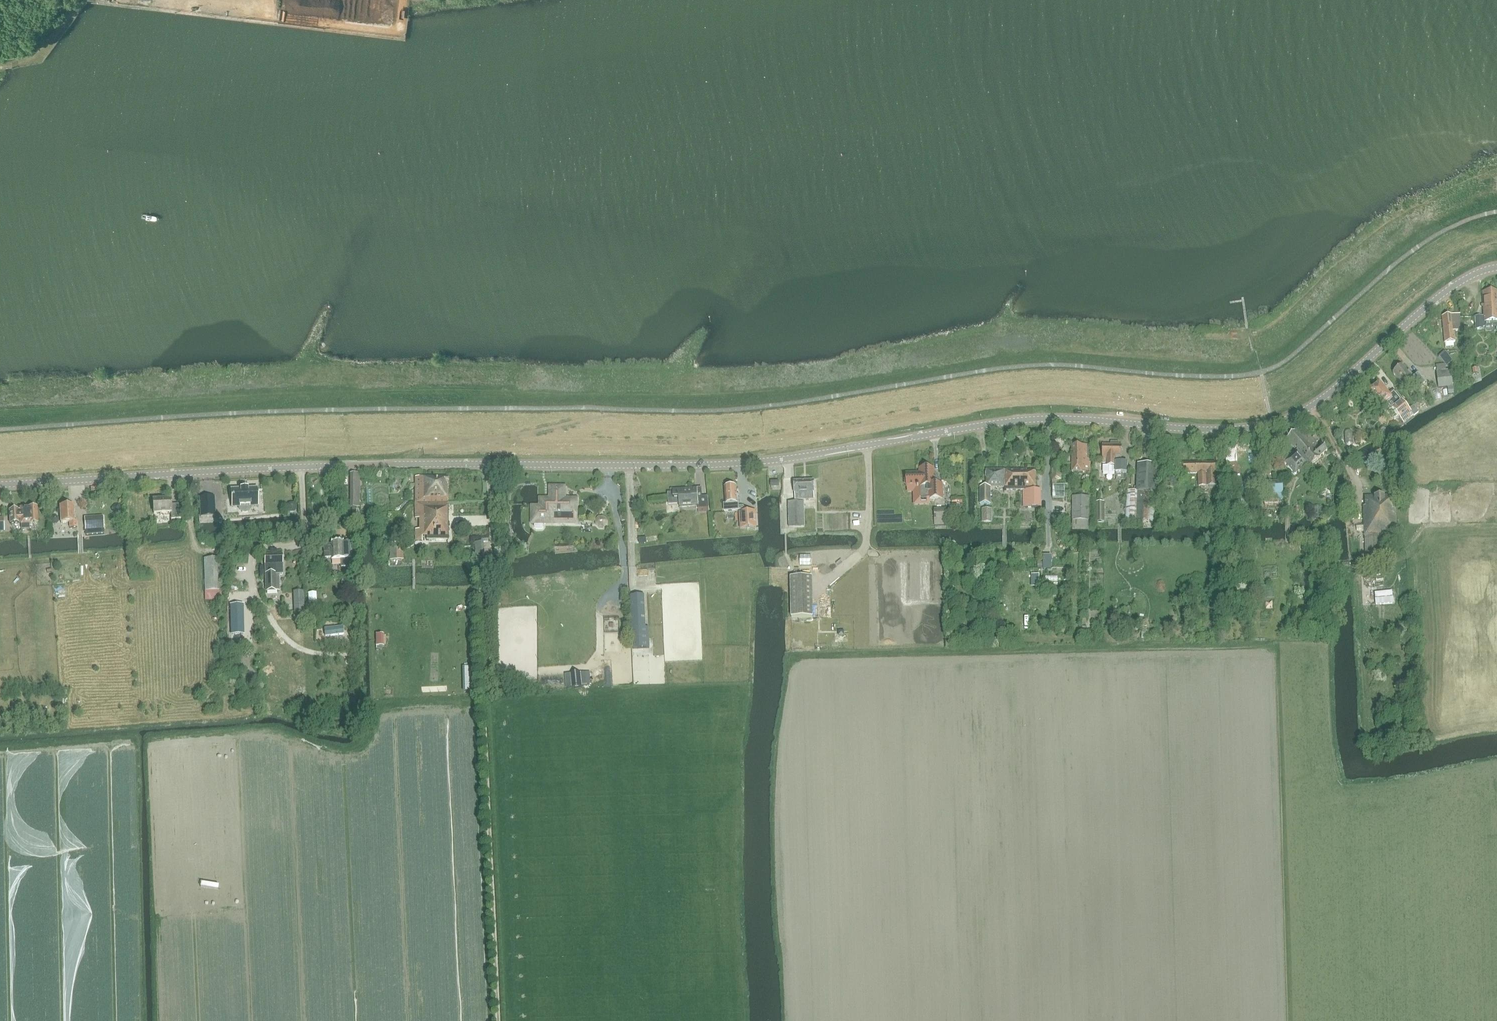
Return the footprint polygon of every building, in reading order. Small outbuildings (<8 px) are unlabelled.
[(136,0),(135,6),(147,9),(148,4),(136,0)] [(1496,321),(1496,291),(1483,291),(1484,322),(1496,321)] [(1461,327),(1460,314),(1442,316),(1445,342),(1455,341),(1454,328),(1461,327)] [(1438,357),(1446,365),(1452,360),(1444,352),(1438,357)] [(1427,383),(1419,373),(1414,378),(1409,371),(1408,372),(1402,365),(1398,368),(1396,368),(1394,370),(1394,372),(1393,373),(1404,386),(1410,382),(1414,387),(1417,384),(1421,388),(1427,383)] [(1453,386),(1451,370),(1437,371),(1438,388),(1453,386)] [(1392,408),(1399,416),(1404,422),(1413,414),(1409,409),(1394,391),(1389,395),(1379,384),(1374,387),(1372,387),(1371,389),(1370,391),(1369,392),(1381,406),(1386,403),(1391,409),(1392,408)] [(1391,409),(1386,403),(1381,406),(1386,413),(1388,411),(1395,419),(1399,416),(1392,408),(1391,409)] [(1310,466),(1326,453),(1321,447),(1320,448),(1302,426),(1286,439),(1297,452),(1284,464),(1295,476),(1308,465),(1310,466)] [(1090,472),(1091,445),(1072,445),(1072,472),(1090,472)] [(1115,463),(1116,463),(1116,473),(1127,473),(1127,463),(1121,463),(1122,446),(1103,445),(1102,463),(1107,463),(1107,467),(1115,467),(1115,463)] [(1199,486),(1216,485),(1215,462),(1183,463),(1184,473),(1198,473),(1199,486)] [(1153,522),(1154,492),(1156,492),(1157,465),(1138,464),(1137,491),(1127,491),(1126,521),(1153,522)] [(1052,479),(1061,479),(1061,467),(1052,467),(1052,479)] [(927,486),(928,492),(934,492),(933,469),(928,469),(926,468),(923,468),(922,469),(920,469),(921,486),(927,486)] [(990,487),(1004,487),(1004,470),(986,470),(986,472),(985,473),(985,477),(986,478),(986,487),(980,487),(980,504),(990,504),(990,487)] [(1007,490),(1021,490),(1021,507),(1041,507),(1041,490),(1036,490),(1036,472),(1027,471),(1027,470),(1004,470),(1004,487),(1004,492),(1007,492),(1007,490)] [(360,474),(350,474),(350,509),(360,509),(360,474)] [(415,476),(415,503),(448,502),(448,476),(415,476)] [(795,500),(814,499),(814,481),(794,481),(795,500)] [(1257,495),(1266,494),(1266,500),(1283,499),(1282,481),(1238,484),(1239,504),(1257,503),(1257,495)] [(726,487),(725,487),(726,503),(723,503),(724,511),(740,510),(740,512),(745,512),(745,508),(743,506),(739,506),(739,504),(738,495),(737,495),(737,486),(732,486),(730,485),(727,485),(726,487)] [(1426,486),(1419,485),(1418,497),(1426,497),(1426,486)] [(576,499),(564,499),(564,487),(550,487),(550,499),(540,499),(540,507),(532,507),(532,523),(534,523),(534,527),(536,529),(542,529),(544,527),(544,523),(554,523),(554,513),(576,513),(576,499)] [(246,512),(248,511),(250,508),(251,506),(257,506),(256,490),(257,490),(257,488),(256,488),(256,489),(232,490),(231,490),(231,491),(232,507),(239,507),(240,509),(242,511),(244,512),(246,512)] [(673,490),(673,491),(673,493),(668,493),(668,505),(679,504),(679,508),(698,507),(699,513),(709,512),(708,508),(708,497),(696,498),(696,491),(685,492),(684,490),(673,490)] [(1106,497),(1108,503),(1115,500),(1113,495),(1106,497)] [(1072,496),(1072,526),(1089,526),(1090,496),(1072,496)] [(1393,496),(1365,497),(1366,506),(1364,506),(1365,535),(1366,557),(1381,556),(1380,535),(1397,533),(1395,507),(1394,507),(1393,496)] [(215,516),(214,497),(199,497),(200,517),(215,516)] [(171,519),(181,519),(180,504),(171,505),(170,499),(153,500),(154,514),(171,513),(171,519)] [(448,540),(448,502),(415,503),(415,518),(419,518),(419,529),(415,529),(415,540),(418,540),(421,540),(421,537),(426,537),(426,540),(448,540)] [(805,527),(804,502),(788,503),(789,527),(805,527)] [(1104,523),(1104,502),(1095,503),(1095,523),(1104,523)] [(77,527),(77,521),(74,521),(73,505),(67,505),(66,504),(63,505),(61,506),(60,506),(61,523),(70,522),(70,528),(77,527)] [(21,525),(38,524),(37,507),(36,507),(34,506),(31,506),(30,508),(20,508),(20,510),(9,510),(10,524),(21,523),(21,525)] [(953,516),(953,509),(946,509),(934,509),(935,526),(947,526),(947,524),(952,523),(951,516),(953,516)] [(992,523),(992,509),(982,509),(982,523),(992,523)] [(740,512),(739,512),(740,529),(756,528),(755,511),(745,512),(740,512)] [(454,525),(477,524),(477,515),(453,515),(454,525)] [(102,516),(84,518),(86,536),(104,534),(102,516)] [(604,529),(607,525),(608,520),(604,516),(599,516),(595,520),(595,525),(598,529),(604,529)] [(331,559),(341,559),(341,567),(352,567),(351,542),(343,542),(331,543),(331,545),(323,545),(324,558),(331,558),(331,559)] [(390,560),(403,560),(402,543),(390,543),(390,560)] [(255,564),(255,552),(246,552),(247,564),(255,564)] [(282,554),(265,555),(265,568),(275,568),(275,565),(282,564),(282,554)] [(205,591),(221,590),(220,558),(204,558),(205,591)] [(768,584),(787,584),(786,568),(768,568),(768,584)] [(70,581),(82,580),(81,572),(69,572),(70,581)] [(279,591),(279,573),(265,573),(265,592),(279,591)] [(1036,584),(1040,584),(1040,592),(1068,591),(1068,573),(1035,574),(1036,584)] [(812,577),(791,577),(791,618),(813,617),(812,577)] [(644,597),(631,598),(633,650),(646,649),(644,597)] [(242,618),(242,607),(230,607),(231,618),(242,618)] [(1083,611),(1083,625),(1099,625),(1098,610),(1083,611)] [(325,628),(320,628),(320,640),(336,640),(336,632),(325,632),(325,628)] [(374,649),(383,649),(383,635),(374,636),(374,649)] [(472,667),(464,667),(464,675),(472,675),(472,667)] [(580,673),(571,674),(572,688),(580,687),(582,687),(580,673)]
